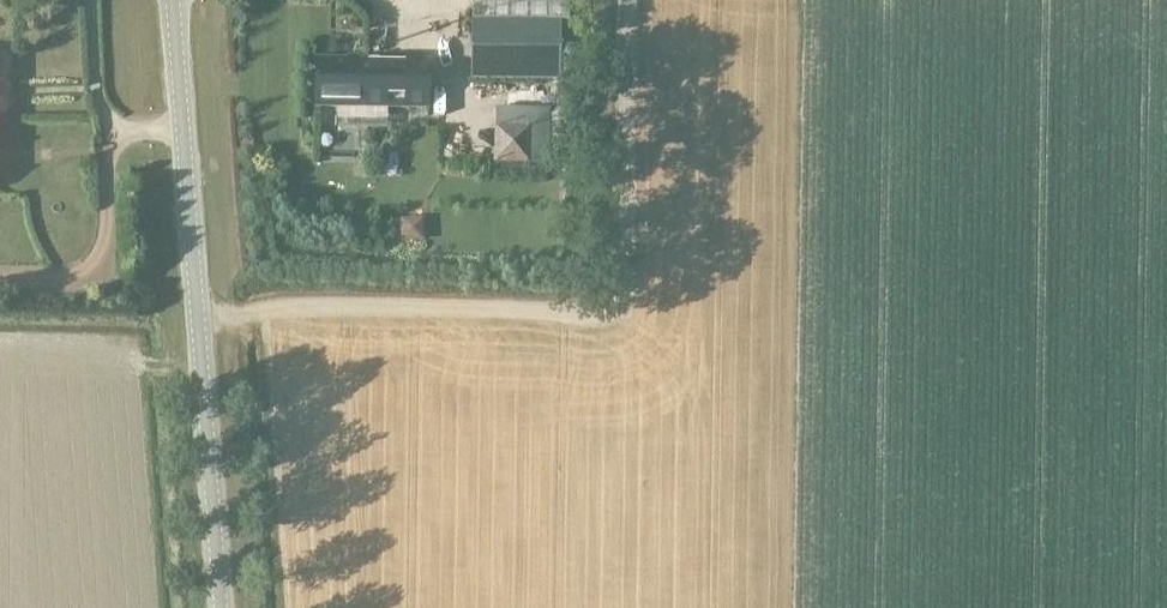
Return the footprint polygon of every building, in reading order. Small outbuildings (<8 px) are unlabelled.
[(470,81),(559,81),(559,22),(568,22),(568,0),(471,0),(470,81)] [(314,59),(314,107),(427,108),(428,60),(385,60),(314,59)] [(547,166),(548,130),(528,130),(529,109),(495,108),(493,164),(547,166)] [(507,242),(508,166),(401,165),(401,241),(507,242)]
